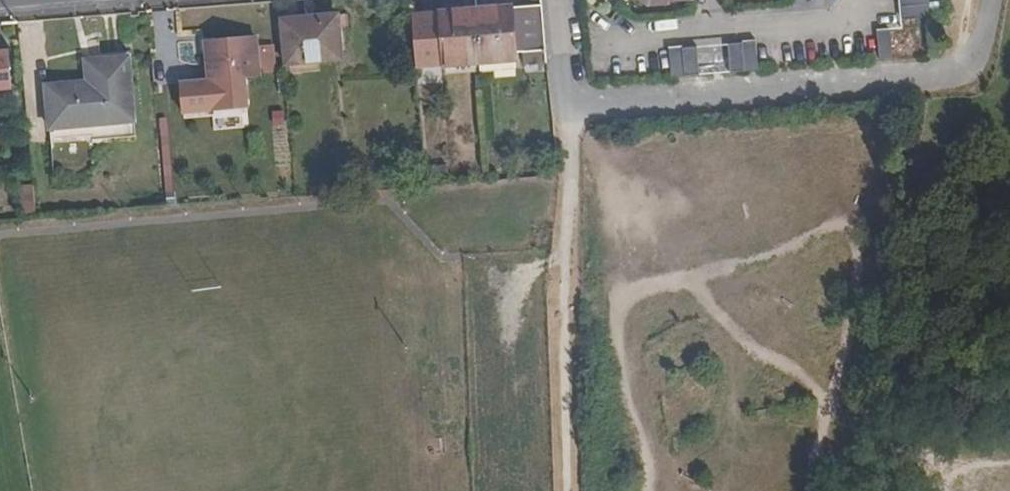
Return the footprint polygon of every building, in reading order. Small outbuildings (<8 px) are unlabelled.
[(905,28),(933,26),(931,0),(903,0),(905,28)] [(546,65),(540,7),(492,10),(476,11),(481,64),(513,62),(513,54),(520,53),(522,67),(546,65)] [(476,11),(410,16),(414,54),(415,69),(433,67),(481,64),(476,11)] [(318,61),(341,59),(338,17),(283,21),(286,64),(318,61)] [(877,31),(879,58),(893,58),(891,30),(877,31)] [(245,76),(259,75),(259,70),(257,47),(256,37),(206,41),(209,79),(245,76)] [(761,42),(732,44),(734,71),(764,69),(761,42)] [(257,47),(259,70),(274,68),(272,46),(257,47)] [(703,47),(674,50),(677,76),(706,73),(703,47)] [(92,125),(134,121),(129,52),(85,56),(92,125)] [(9,88),(7,53),(0,54),(0,89),(9,88)] [(45,87),(49,129),(92,125),(85,56),(83,56),(85,83),(45,87)] [(286,64),(287,74),(319,71),(318,61),(286,64)] [(433,67),(415,69),(416,79),(434,77),(433,67)] [(248,107),(245,76),(209,79),(180,82),(183,112),(248,107)] [(92,125),(94,140),(136,136),(134,121),(92,125)] [(51,145),(94,140),(92,125),(49,129),(51,145)] [(18,185),(21,217),(36,216),(33,184),(18,185)]
